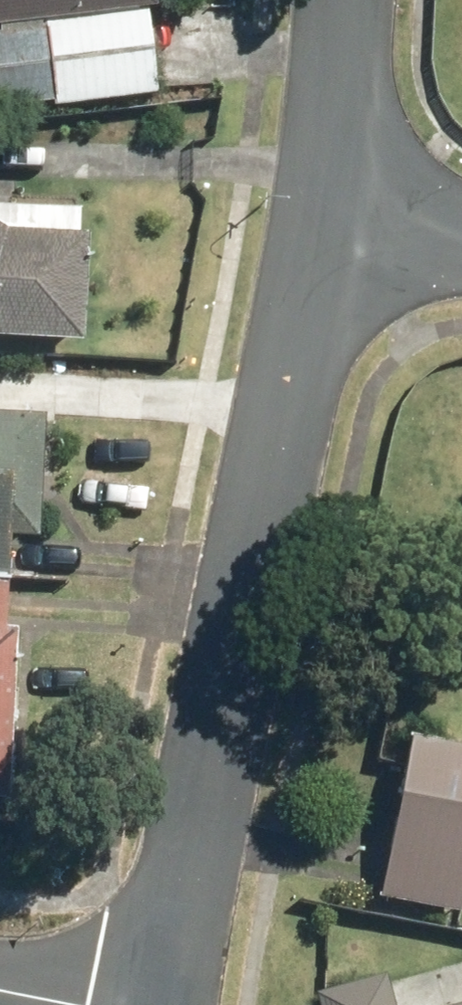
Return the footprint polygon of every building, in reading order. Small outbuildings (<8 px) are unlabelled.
[(49,120),(158,108),(147,0),(0,0),(0,113),(47,108),(49,120)] [(77,349),(85,213),(0,209),(0,344),(77,349)] [(6,581),(9,541),(32,543),(40,424),(0,422),(0,580),(6,581)] [(461,920),(461,747),(401,735),(370,903),(461,920)] [(380,976),(309,991),(312,1004),(386,1004),(380,976)]
